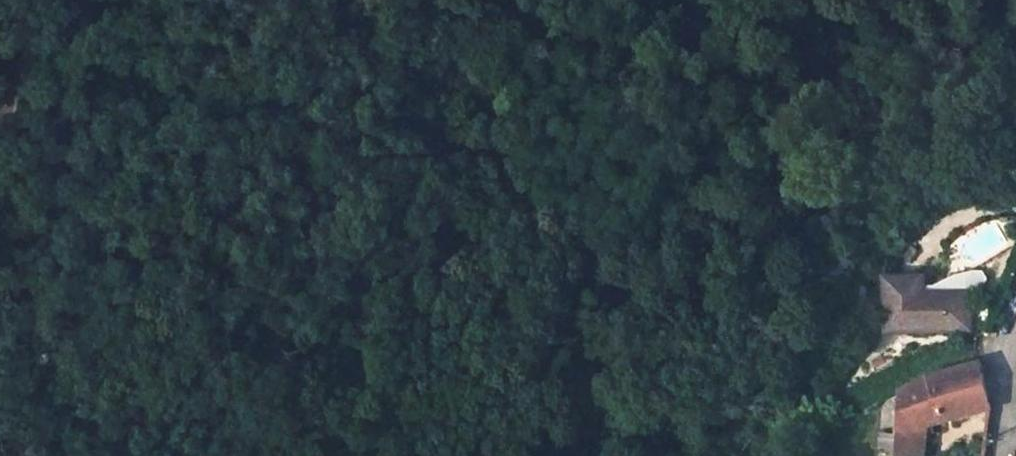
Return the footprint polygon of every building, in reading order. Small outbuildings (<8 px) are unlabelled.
[(925,279),(887,280),(887,331),(970,331),(971,294),(926,294),(925,279)] [(888,349),(863,362),(871,377),(896,364),(888,349)] [(902,390),(898,434),(922,427),(930,425),(990,409),(979,362),(926,378),(902,390)] [(922,427),(921,435),(932,432),(930,425),(922,427)] [(896,455),(903,455),(924,455),(925,446),(920,445),(921,435),(922,427),(898,434),(896,455)]
